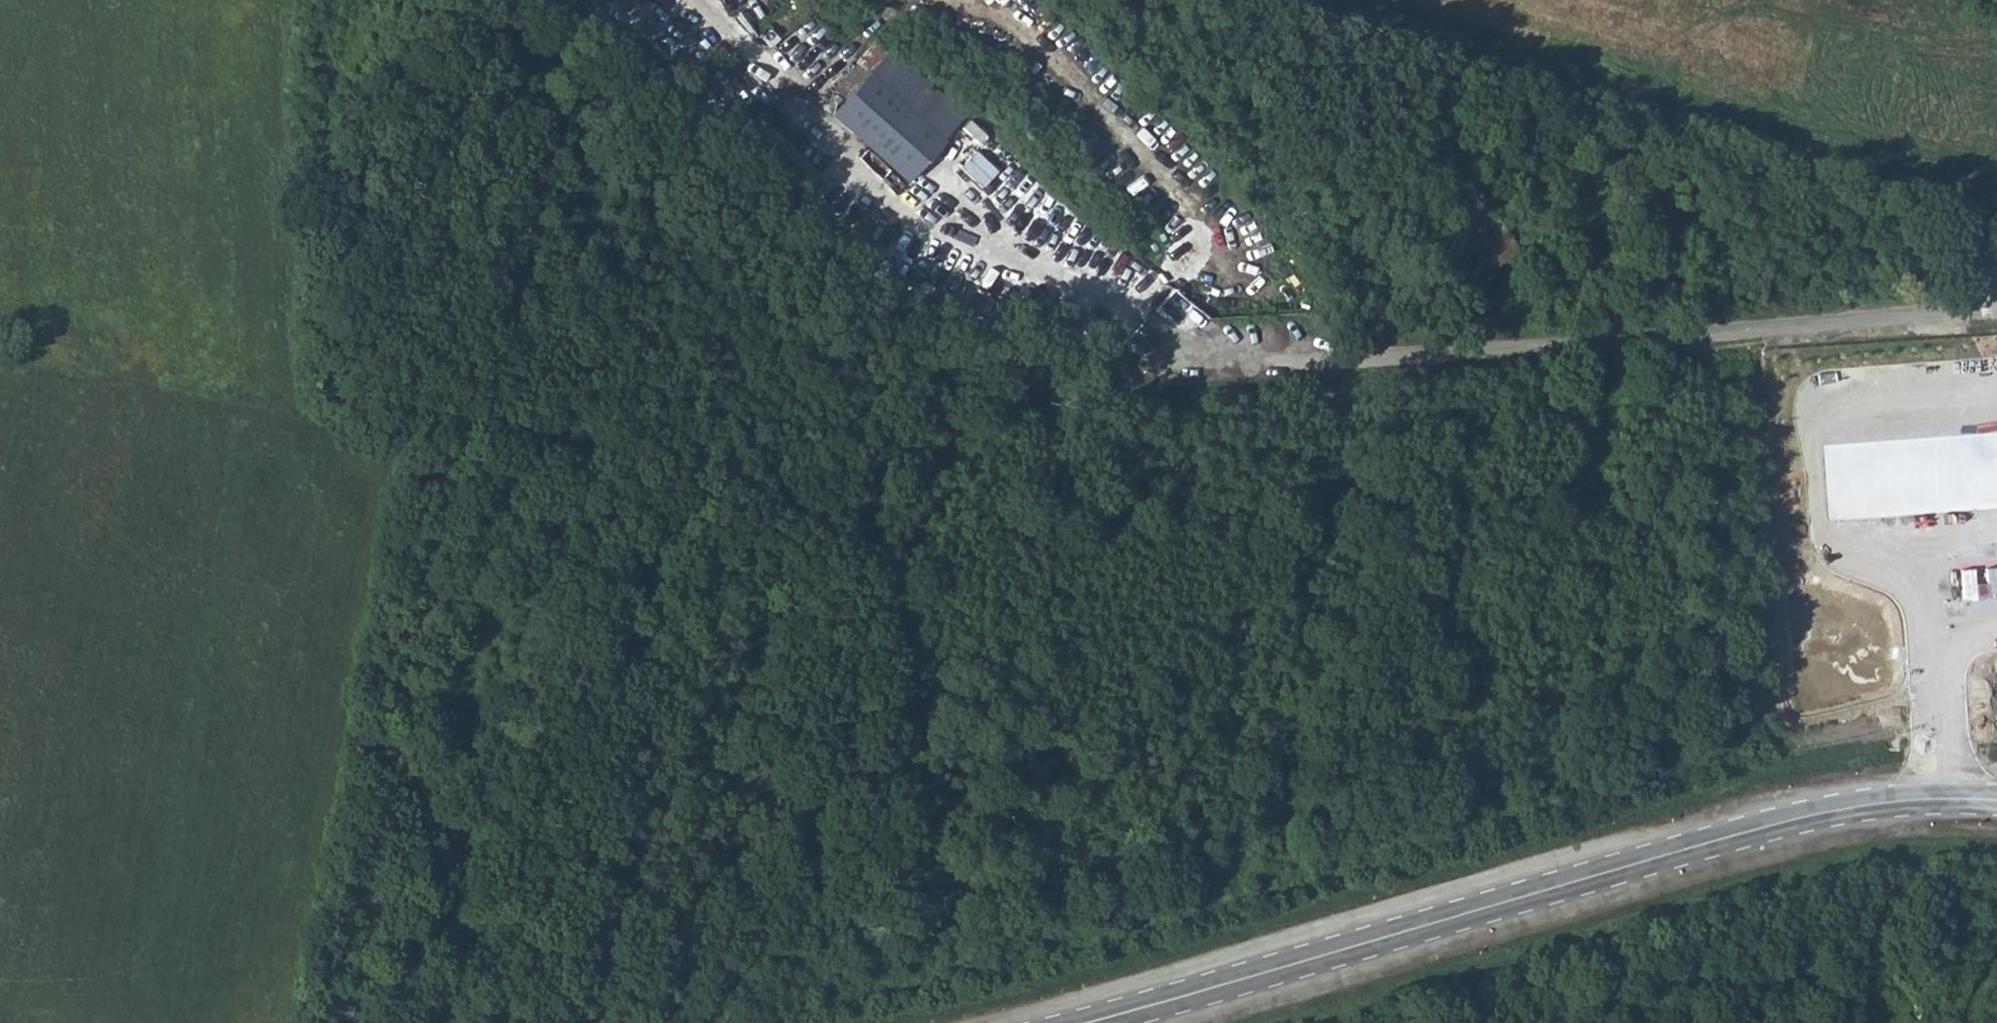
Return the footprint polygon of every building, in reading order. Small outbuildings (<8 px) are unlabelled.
[(887,50),(865,75),(940,142),(962,118),(887,50)] [(940,142),(865,75),(830,114),(905,182),(940,142)]
